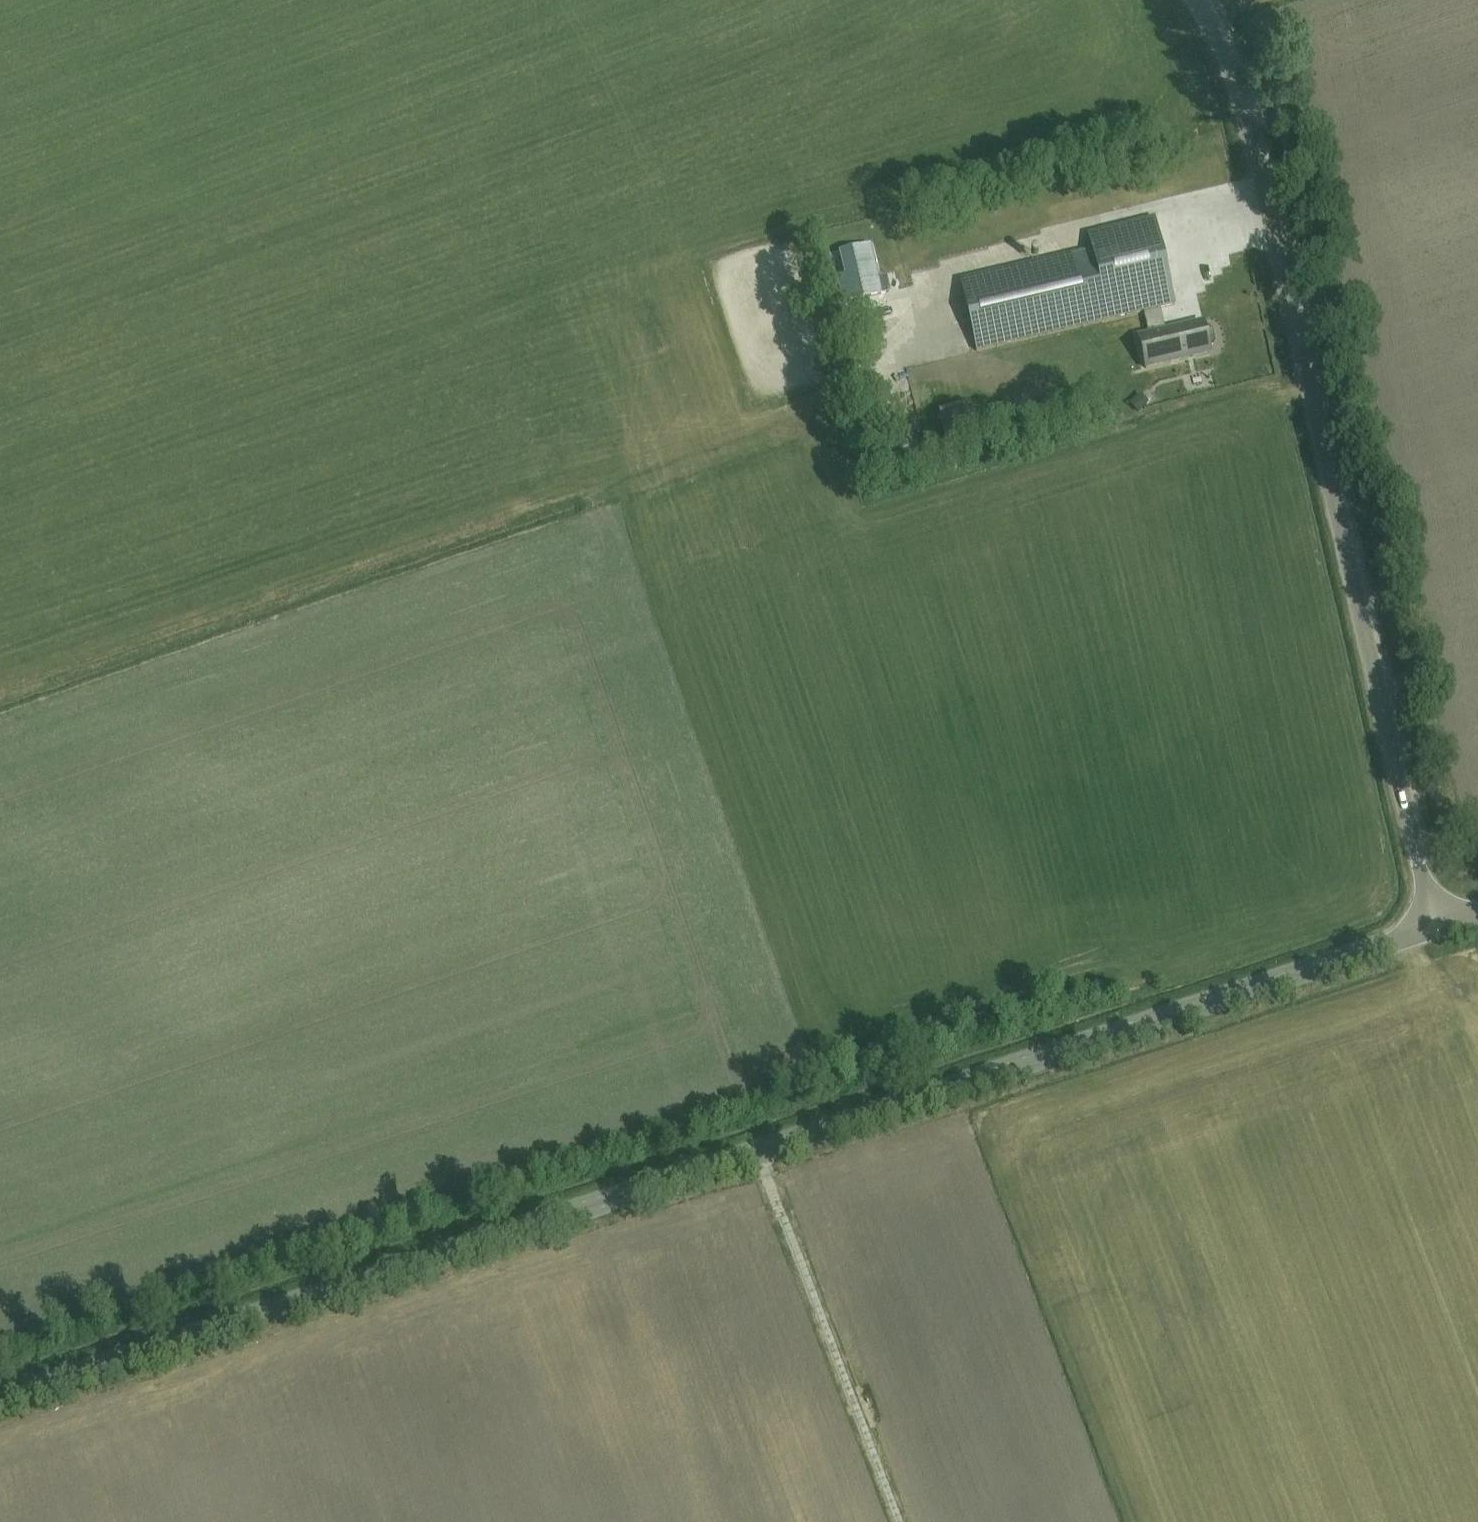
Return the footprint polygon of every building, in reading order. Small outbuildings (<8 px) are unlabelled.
[(1175,305),(1154,217),(1072,237),(1075,252),(960,280),(977,351),(1143,312),(1149,334),(1138,337),(1145,368),(1210,353),(1209,346),(1213,346),(1215,342),(1211,329),(1208,326),(1204,327),(1203,321),(1166,330),(1160,308),(1175,305)] [(979,438),(969,403),(939,411),(948,446),(979,438)]
